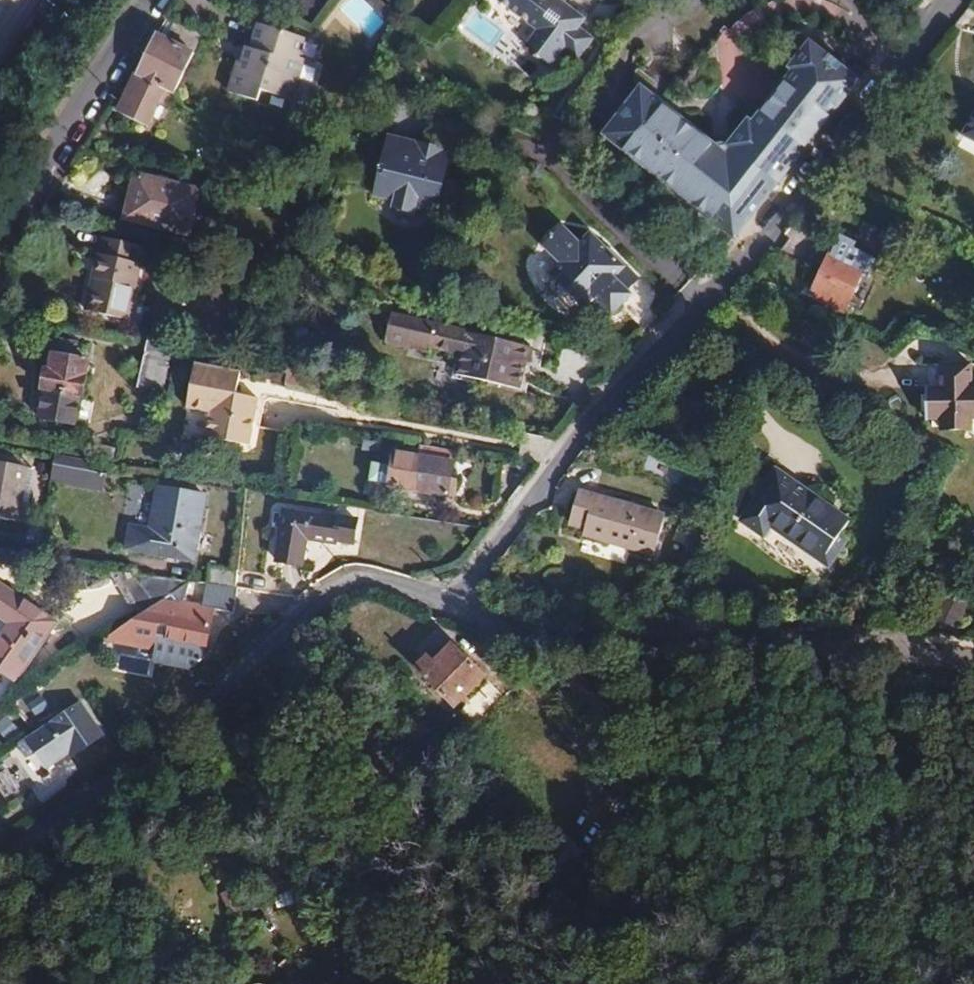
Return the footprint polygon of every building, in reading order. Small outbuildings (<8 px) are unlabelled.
[(550,65),(563,49),(570,54),(577,60),(594,38),(579,27),(586,19),(564,2),(565,0),(514,0),(508,8),(537,30),(525,46),(550,65)] [(147,126),(164,89),(174,95),(195,51),(197,53),(206,35),(174,24),(166,39),(156,34),(133,81),(118,112),(147,126)] [(291,100),(304,58),(298,57),(304,38),(260,24),(253,44),(248,60),(239,62),(229,93),(253,101),(257,89),(291,100)] [(728,68),(746,39),(727,28),(709,57),(728,68)] [(806,147),(857,82),(811,46),(791,70),(794,72),(753,126),(749,123),(730,146),(734,150),(727,158),(642,90),(604,134),(734,237),(806,147)] [(973,140),(973,110),(962,134),(973,140)] [(417,145),(389,138),(375,195),(393,200),(417,206),(436,210),(440,193),(444,174),(438,173),(443,151),(444,151),(417,144),(417,145)] [(438,173),(444,174),(450,153),(443,151),(438,173)] [(200,190),(135,174),(129,198),(124,219),(188,235),(200,190)] [(417,206),(393,200),(392,208),(415,215),(417,206)] [(603,246),(589,231),(578,242),(562,226),(555,233),(553,231),(547,237),(549,239),(542,246),(558,262),(548,273),(583,307),(593,297),(610,314),(630,293),(626,289),(609,273),(620,262),(603,246)] [(128,320),(140,264),(138,264),(142,246),(106,238),(101,255),(98,254),(95,267),(92,279),(95,279),(88,311),(128,320)] [(817,286),(822,289),(847,302),(862,273),(832,258),(832,257),(817,286)] [(620,262),(609,273),(626,289),(637,279),(620,262)] [(92,279),(85,311),(88,311),(95,279),(92,279)] [(847,302),(822,289),(819,295),(845,308),(847,302)] [(530,350),(390,314),(384,342),(429,352),(430,347),(457,353),(461,354),(457,375),(477,381),(519,392),(530,350)] [(161,392),(173,337),(150,332),(139,387),(161,392)] [(55,339),(52,354),(49,370),(44,369),(42,378),(40,388),(43,389),(38,418),(74,425),(79,395),(82,396),(88,360),(73,358),(76,343),(55,339)] [(476,385),(477,381),(457,375),(461,354),(457,353),(452,379),(476,385)] [(47,354),(44,369),(49,370),(52,354),(47,354)] [(944,359),(944,373),(945,384),(929,384),(930,415),(945,415),(946,425),(973,424),(973,360),(944,359)] [(944,373),(944,359),(929,359),(929,371),(929,380),(929,384),(945,384),(944,373)] [(284,365),(260,360),(257,377),(281,381),(284,365)] [(285,387),(318,393),(321,378),(288,372),(285,387)] [(388,487),(447,497),(455,451),(423,446),(421,457),(394,452),(391,468),(374,465),(371,480),(389,483),(388,487)] [(52,481),(101,489),(103,473),(90,471),(91,462),(56,455),(52,481)] [(15,521),(19,502),(25,466),(0,462),(0,518),(15,521)] [(35,468),(25,466),(19,502),(29,504),(35,468)] [(843,536),(777,478),(736,524),(757,542),(765,534),(817,577),(837,554),(832,548),(843,536)] [(193,562),(205,494),(157,486),(150,529),(131,526),(128,538),(126,549),(193,562)] [(662,518),(581,490),(571,519),(587,524),(584,531),(652,551),(662,518)] [(285,511),(276,563),(301,567),(305,538),(333,543),(334,540),(352,544),(357,520),(338,517),(338,519),(285,511)] [(27,538),(40,540),(43,525),(30,522),(27,538)] [(206,583),(236,587),(237,570),(209,565),(206,583)] [(176,601),(171,593),(188,581),(111,569),(110,575),(137,617),(104,639),(154,649),(155,642),(156,636),(180,640),(207,644),(213,608),(176,601)] [(0,584),(0,619),(7,624),(0,634),(0,671),(15,682),(56,622),(0,584)] [(940,616),(966,626),(973,606),(973,599),(955,590),(940,616)] [(180,640),(156,636),(155,642),(179,646),(180,640)] [(485,674),(455,642),(436,660),(429,654),(420,662),(457,700),(485,674)] [(574,679),(584,668),(576,660),(565,671),(574,679)] [(604,687),(584,668),(574,679),(594,698),(604,687)] [(80,702),(18,742),(27,756),(37,749),(48,766),(71,750),(75,756),(104,736),(80,702)] [(584,852),(563,837),(549,857),(570,872),(584,852)] [(285,978),(277,974),(273,973),(270,973),(266,974),(262,976),(258,979),(256,983),(255,983),(291,983),(285,978)]
